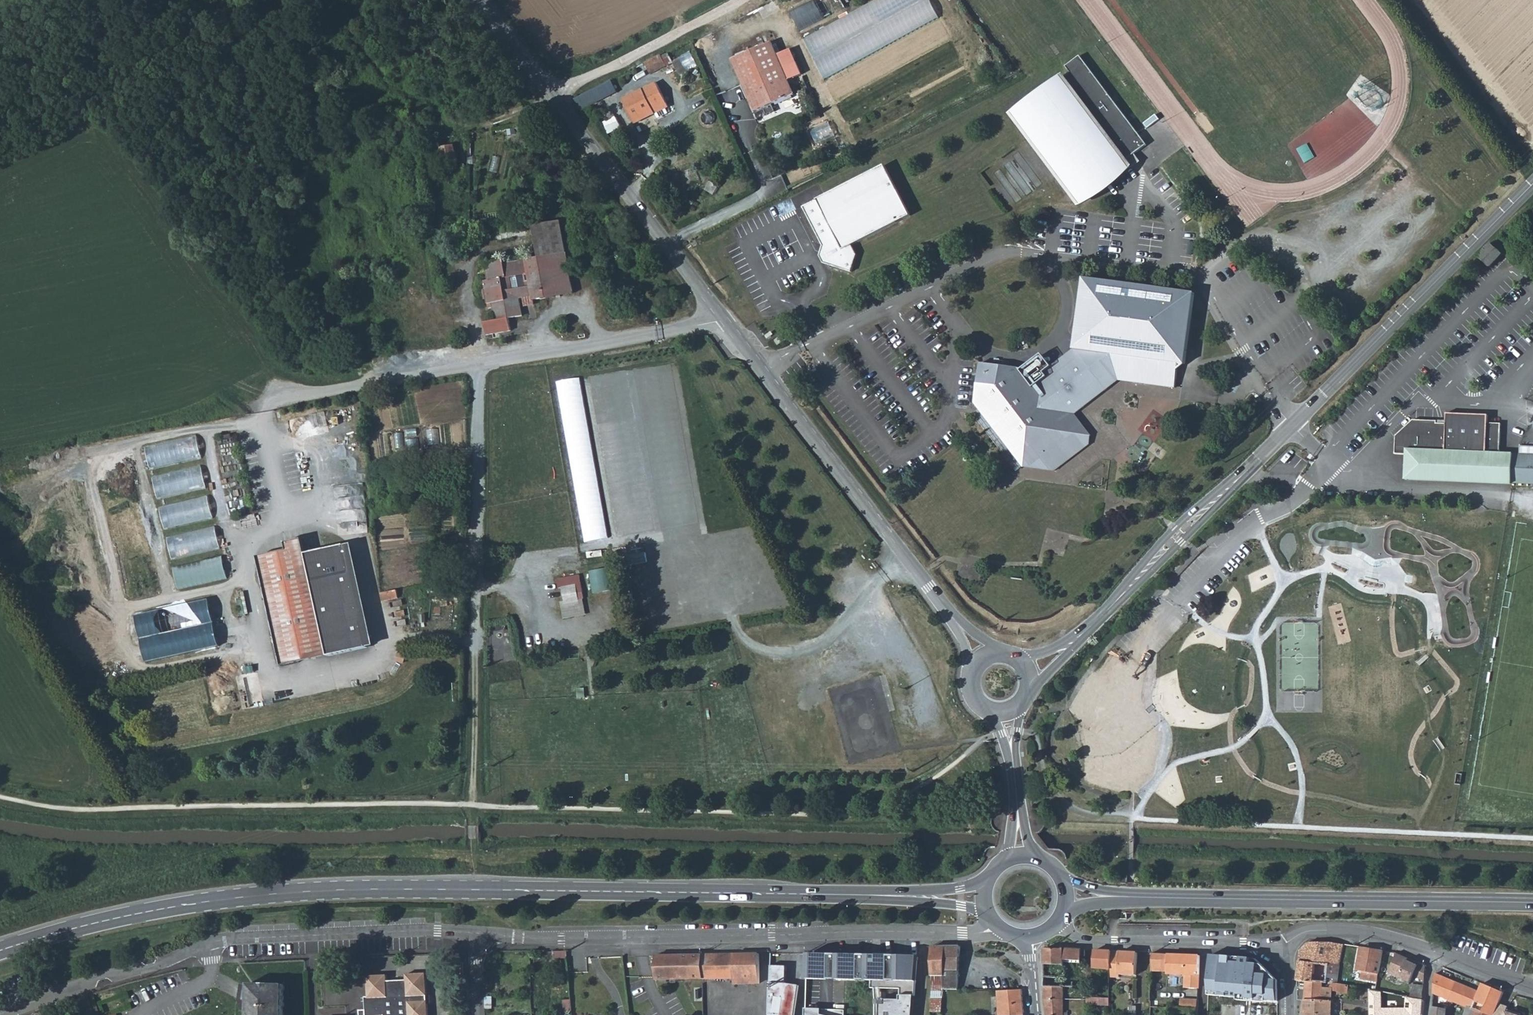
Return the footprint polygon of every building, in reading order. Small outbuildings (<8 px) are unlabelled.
[(846,8),(842,0),(810,0),(789,11),(800,32),(846,8)] [(801,37),(856,142),(971,81),(928,0),(872,0),(801,37)] [(733,57),(752,95),(789,75),(789,74),(782,62),(796,55),(789,43),(776,50),(770,38),(733,57)] [(653,74),(676,64),(671,51),(647,62),(653,74)] [(693,52),(675,62),(683,75),(700,65),(693,52)] [(1131,165),(1126,159),(1134,153),(1147,144),(1139,132),(1082,53),(1068,64),(1074,71),(1066,77),(1064,75),(1014,112),(1031,136),(1079,202),(1131,165)] [(796,55),(782,62),(789,74),(802,67),(796,55)] [(796,88),(789,75),(752,95),(759,107),(796,88)] [(614,80),(593,90),(599,102),(620,93),(614,80)] [(655,82),(623,99),(634,121),(654,111),(656,117),(666,111),(664,106),(667,105),(655,82)] [(592,100),(587,92),(573,100),(579,107),(592,100)] [(775,104),(758,112),(761,120),(779,112),(775,104)] [(603,138),(625,127),(618,114),(595,126),(603,138)] [(646,130),(658,123),(654,116),(642,122),(646,130)] [(462,143),(443,147),(445,158),(464,155),(462,143)] [(1139,160),(1134,153),(1126,159),(1131,165),(1139,160)] [(850,246),(909,215),(908,213),(883,165),(825,195),(802,207),(821,246),(827,259),(826,264),(834,267),(849,272),(855,254),(850,246)] [(507,260),(488,263),(493,283),(488,284),(495,310),(497,309),(500,321),(489,323),(491,336),(516,331),(514,319),(526,316),(522,299),(526,298),(528,306),(538,304),(538,301),(576,294),(562,225),(536,230),(541,258),(529,261),(530,264),(522,266),(520,263),(508,266),(507,260)] [(1501,253),(1489,243),(1476,256),(1488,266),(1501,253)] [(818,255),(821,263),(826,264),(827,259),(821,246),(818,255)] [(1192,293),(1082,278),(1072,350),(1044,373),(979,365),(973,406),(978,413),(1021,471),(1040,457),(1043,461),(1056,463),(1088,439),(1072,418),(1117,382),(1173,387),(1177,362),(1183,362),(1192,293)] [(579,377),(556,381),(585,542),(609,538),(579,377)] [(356,413),(365,412),(363,400),(354,401),(356,413)] [(1394,453),(1405,454),(1404,479),(1511,478),(1511,480),(1532,481),(1532,442),(1518,442),(1518,451),(1499,450),(1499,421),(1486,421),(1486,412),(1445,411),(1445,422),(1436,422),(1436,419),(1411,419),(1394,435),(1394,453)] [(196,434),(143,446),(149,471),(202,458),(196,434)] [(203,464),(150,476),(156,500),(209,488),(203,464)] [(210,495),(157,507),(163,531),(216,519),(210,495)] [(215,525),(165,537),(170,561),(221,549),(215,525)] [(290,551),(262,558),(288,666),(303,662),(302,658),(331,652),(332,657),(372,648),(371,643),(346,544),(308,554),(304,540),(288,544),(290,551)] [(222,555),(170,567),(175,591),(228,579),(222,555)] [(592,571),(596,594),(614,590),(610,568),(592,571)] [(580,577),(558,581),(559,589),(563,589),(566,607),(579,605),(578,600),(584,599),(580,577)] [(209,599),(134,615),(145,663),(219,647),(209,599)] [(1323,982),(1327,983),(1329,976),(1340,978),(1342,968),(1328,967),(1328,964),(1342,965),(1344,952),(1350,953),(1351,945),(1332,942),(1309,942),(1301,951),(1297,981),(1306,981),(1323,982)] [(944,947),(943,974),(942,990),(958,990),(960,946),(944,947)] [(931,974),(943,974),(944,947),(932,947),(931,974)] [(1064,962),(1083,962),(1083,960),(1083,957),(1086,957),(1087,950),(1081,950),(1044,949),(1044,966),(1064,965),(1064,962)] [(1362,980),(1379,983),(1385,951),(1373,949),(1373,953),(1361,951),(1358,971),(1364,972),(1362,980)] [(1104,951),(1096,951),(1094,968),(1103,969),(1104,951)] [(1103,969),(1112,969),(1113,952),(1104,951),(1103,969)] [(1113,952),(1112,969),(1111,971),(1111,977),(1114,977),(1114,974),(1132,975),(1132,953),(1113,952)] [(1406,957),(1398,953),(1388,971),(1410,983),(1414,976),(1420,964),(1411,959),(1410,961),(1405,959),(1406,957)] [(760,954),(735,955),(703,956),(704,980),(735,979),(735,985),(761,984),(760,954)] [(1199,990),(1200,957),(1154,954),(1153,971),(1169,972),(1169,974),(1186,975),(1186,990),(1199,990)] [(704,980),(703,956),(657,957),(657,980),(704,980)] [(821,957),(808,956),(807,983),(820,983),(821,957)] [(833,957),(821,957),(820,983),(833,983),(833,957)] [(872,958),(833,957),(833,983),(835,983),(871,983),(872,958)] [(1255,960),(1212,957),(1209,996),(1220,997),(1220,1000),(1238,1001),(1237,1005),(1247,1006),(1247,1002),(1254,1003),(1255,1006),(1265,1007),(1265,1004),(1277,1004),(1278,982),(1255,960)] [(914,984),(917,959),(879,958),(879,974),(879,983),(914,984)] [(1064,962),(1064,965),(1044,966),(1045,979),(1065,979),(1065,972),(1082,972),(1083,962),(1064,962)] [(1420,964),(1414,976),(1425,982),(1426,967),(1420,964)] [(771,965),(771,1014),(796,1014),(800,986),(787,983),(788,966),(771,965)] [(425,972),(405,973),(405,979),(387,980),(386,974),(367,975),(368,996),(365,996),(366,1008),(360,1008),(361,1014),(428,1014),(425,972)] [(929,1008),(941,1009),(942,990),(943,974),(931,974),(929,1008)] [(1457,983),(1435,974),(1433,993),(1450,1000),(1457,983)] [(1333,986),(1336,985),(1338,986),(1339,986),(1340,978),(1329,976),(1327,983),(1331,983),(1330,986),(1333,987),(1333,986)] [(1045,988),(1062,988),(1074,988),(1075,988),(1075,979),(1065,979),(1045,979),(1045,988)] [(1321,1002),(1323,988),(1323,982),(1306,981),(1305,1000),(1321,1002)] [(251,983),(250,1010),(250,1014),(284,1014),(284,984),(268,983),(268,984),(266,984),(265,983),(251,983)] [(1457,983),(1450,1000),(1468,1007),(1466,1012),(1474,1009),(1473,1009),(1480,992),(1457,983)] [(1480,992),(1473,1009),(1474,1009),(1477,1010),(1491,1014),(1496,1002),(1501,990),(1484,984),(1480,992)] [(1303,1014),(1331,1014),(1331,1003),(1336,1004),(1338,986),(1336,985),(1333,986),(1333,987),(1330,986),(1330,989),(1323,988),(1321,1002),(1305,1000),(1303,1014)] [(1411,997),(1424,999),(1425,992),(1425,987),(1413,985),(1411,997)] [(341,986),(323,986),(323,1006),(342,1006),(341,986)] [(1062,988),(1045,988),(1045,1000),(1062,1001),(1062,997),(1062,988)] [(1071,996),(1074,996),(1074,988),(1062,988),(1062,997),(1071,997),(1071,996)] [(1022,991),(998,991),(1000,1014),(1024,1014),(1022,991)] [(912,998),(902,998),(902,1003),(882,1002),(881,1014),(911,1014),(912,998)] [(1068,1001),(1062,1001),(1045,1000),(1046,1014),(1064,1014),(1064,1005),(1068,1005),(1068,1001)] [(1185,1009),(1198,1009),(1199,1001),(1185,1001),(1185,1009)] [(1496,1002),(1491,1014),(1520,1014),(1507,1009),(1508,1006),(1496,1002)]
